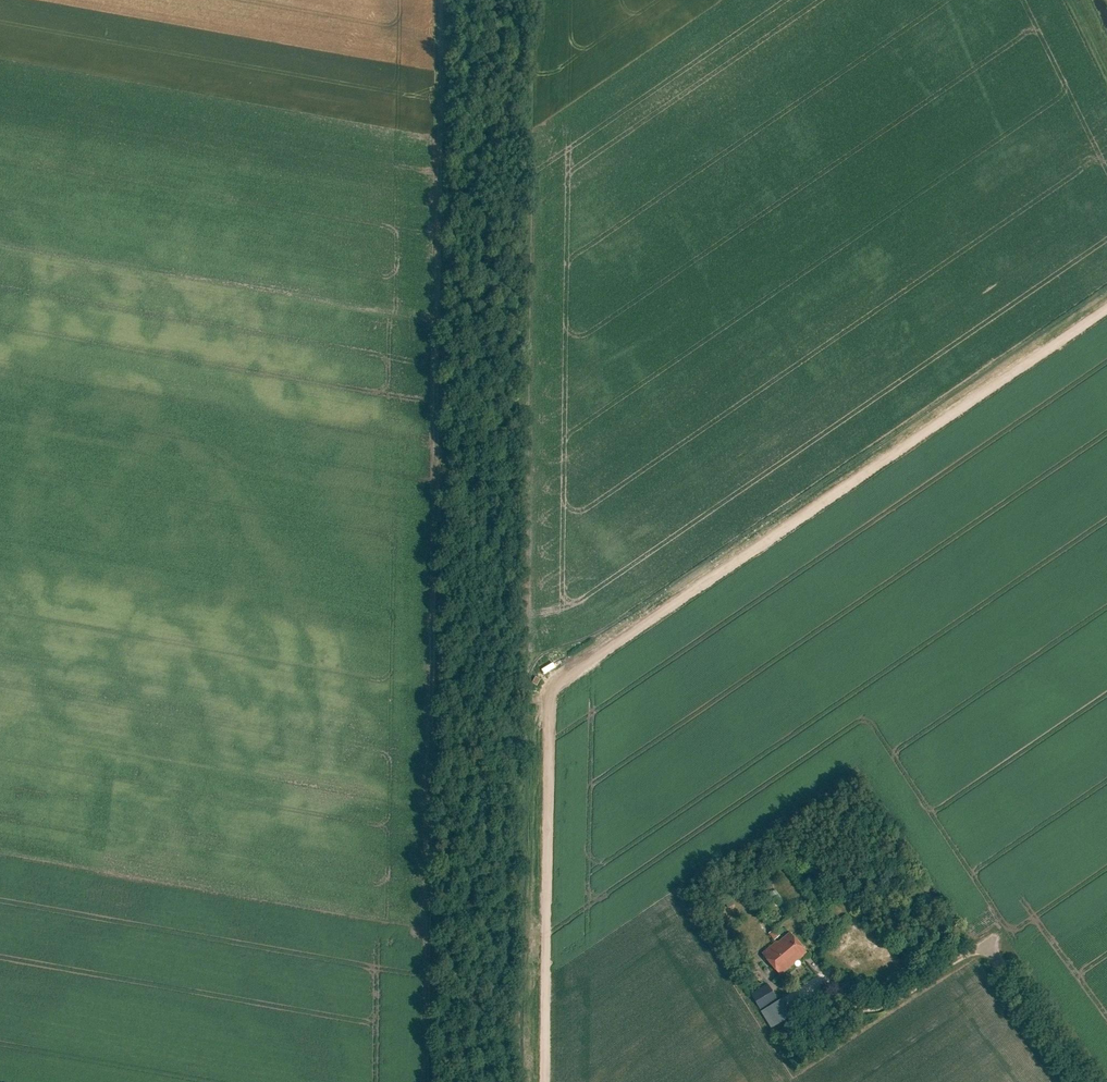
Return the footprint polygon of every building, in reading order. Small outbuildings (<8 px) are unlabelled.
[(768,933),(774,940),(780,935),(774,929),(768,933)] [(776,942),(762,953),(780,974),(806,953),(790,932),(777,943),(776,942)] [(751,992),(761,1009),(760,1010),(771,1027),(793,1014),(783,997),(778,1000),(767,982),(751,992)]
